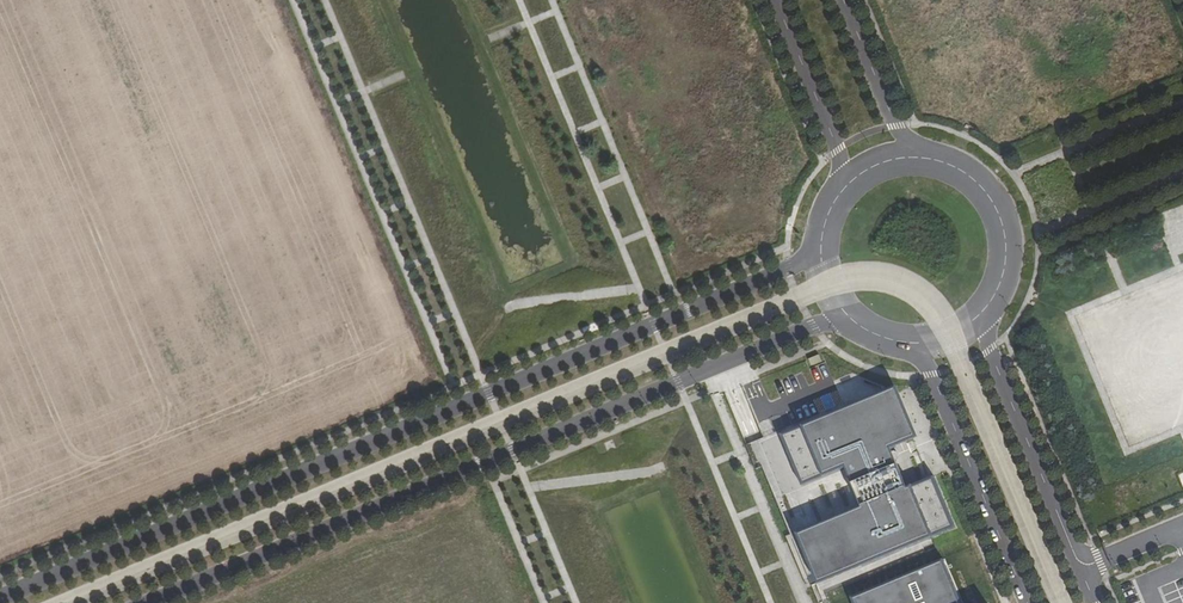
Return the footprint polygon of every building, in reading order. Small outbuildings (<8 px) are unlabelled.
[(888,388),(777,433),(799,486),(840,469),(856,507),(795,532),(811,572),(942,519),(926,479),(901,489),(885,449),(909,440),(888,388)] [(759,421),(763,438),(774,435),(769,418),(759,421)] [(944,563),(853,601),(854,602),(960,602),(944,563)]
